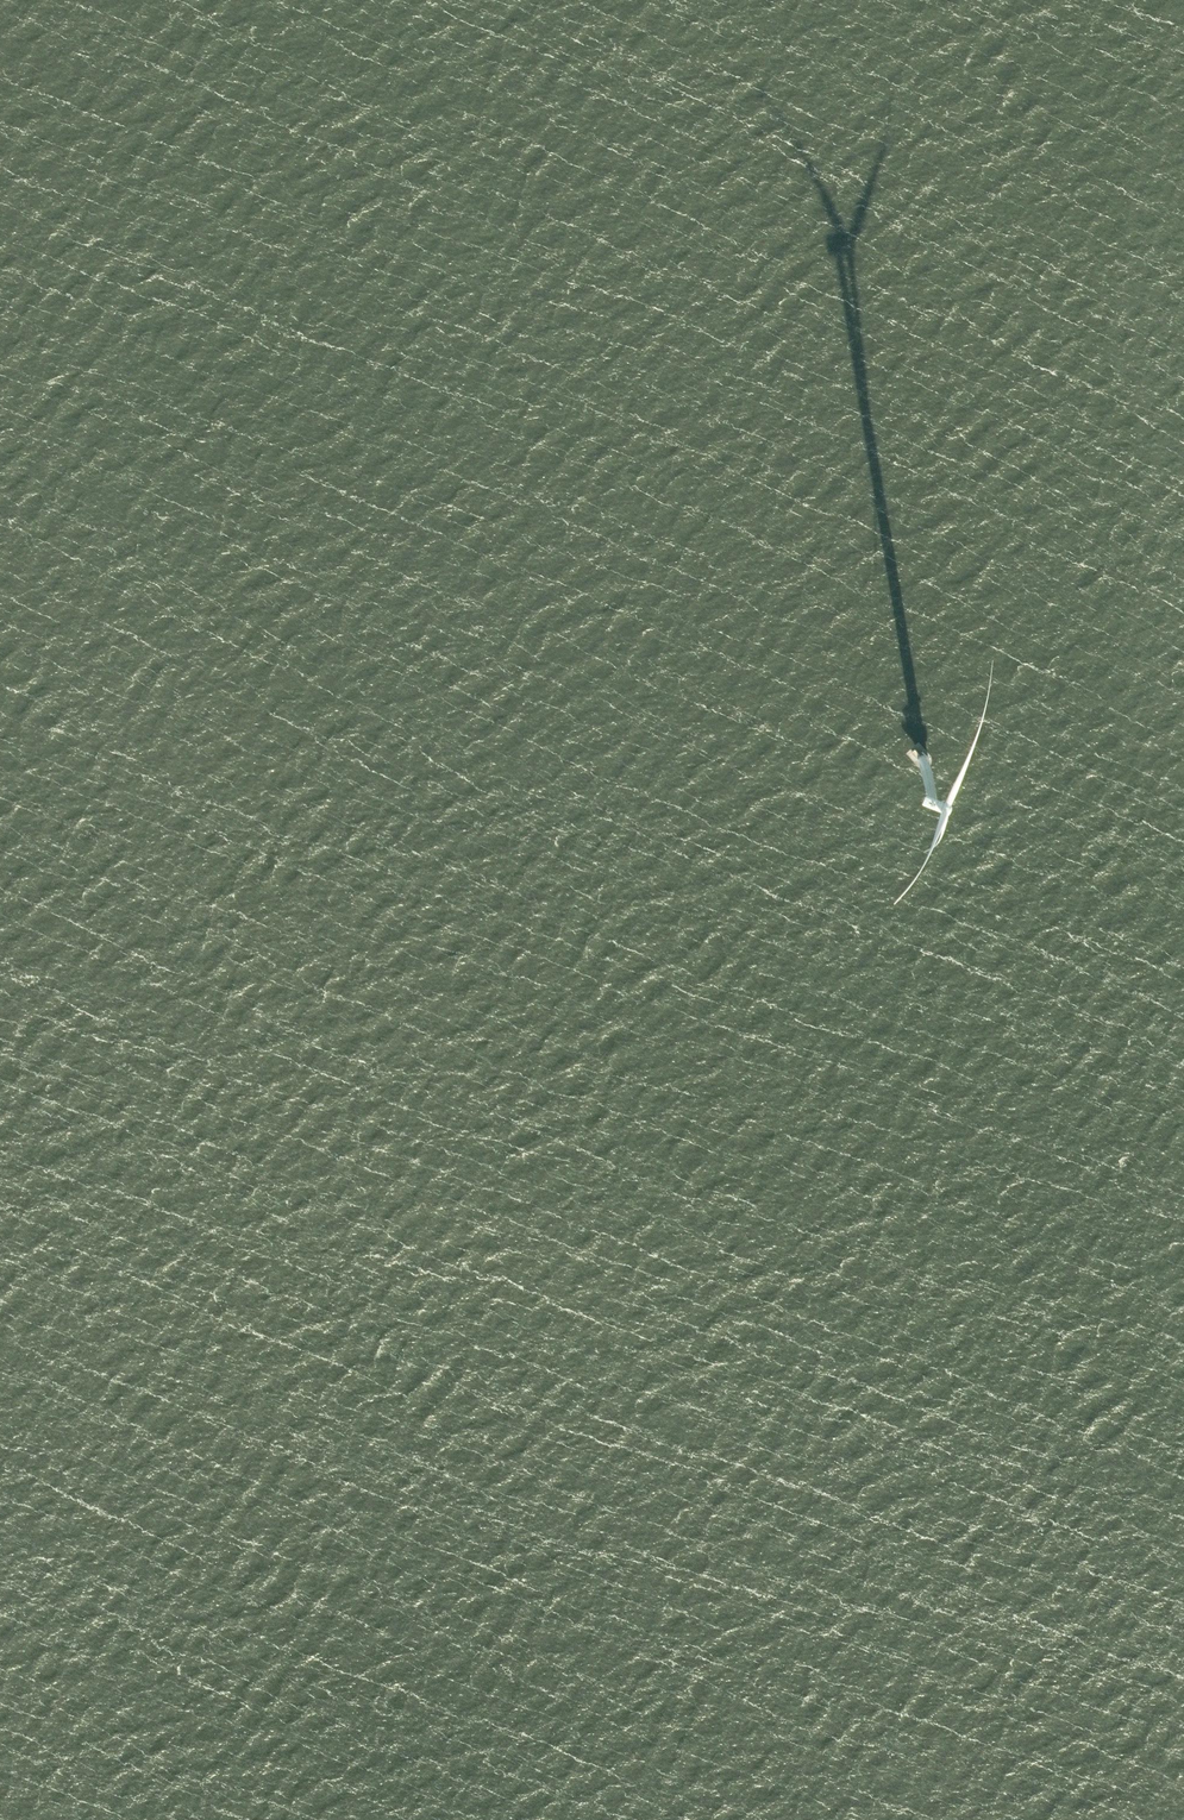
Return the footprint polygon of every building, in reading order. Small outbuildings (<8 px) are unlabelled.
[(920,754),(919,756),(920,759),(921,760),(923,762),(925,762),(927,762),(928,760),(930,759),(930,757),(930,754),(928,753),(927,752),(924,751),(922,752),(921,753),(920,754)]
